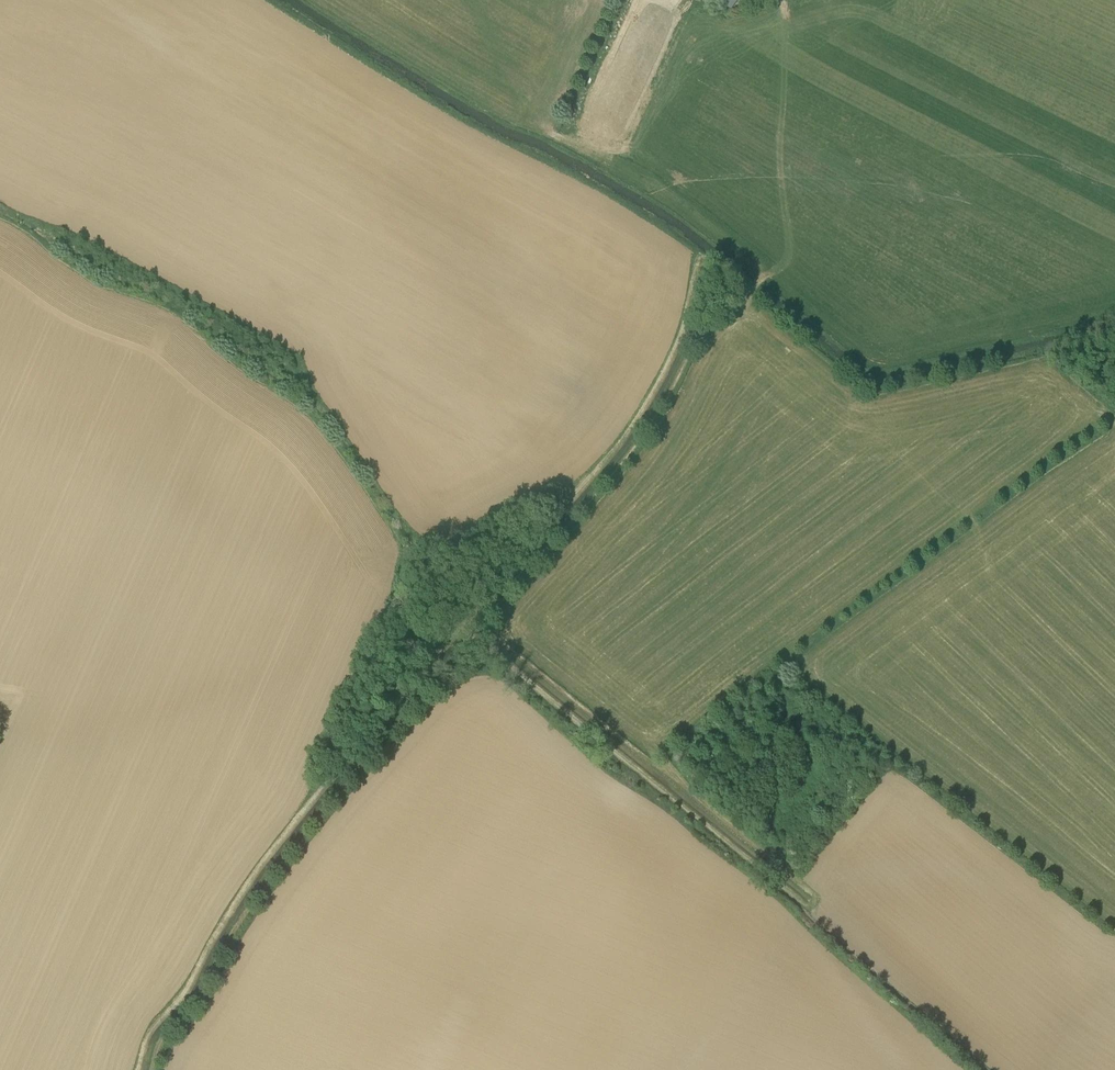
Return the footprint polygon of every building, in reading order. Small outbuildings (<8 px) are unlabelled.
[(741,0),(719,0),(731,11),(741,0)]
